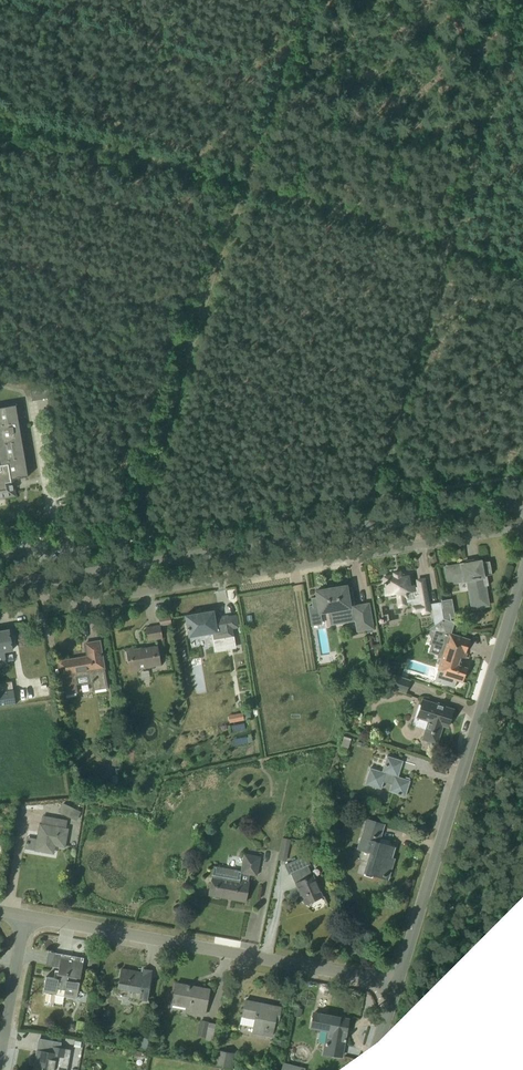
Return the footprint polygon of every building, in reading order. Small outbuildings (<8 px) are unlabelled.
[(16,497),(13,480),(27,477),(15,403),(4,405),(4,408),(0,409),(0,500),(16,497)] [(492,575),(489,561),(475,564),(474,559),(465,561),(466,565),(446,569),(449,585),(465,582),(470,610),(489,607),(486,587),(488,587),(486,576),(492,575)] [(391,600),(398,599),(400,610),(409,608),(408,603),(412,602),(414,613),(421,612),(422,615),(430,614),(425,586),(414,588),(414,586),(409,587),(407,575),(381,579),(385,597),(390,596),(391,600)] [(364,634),(372,632),(372,630),(373,629),(369,604),(354,606),(351,587),(346,588),(346,586),(315,591),(316,598),(311,599),(312,606),(308,607),(311,626),(321,625),(319,614),(328,613),(330,625),(354,621),(356,632),(364,631),(364,634)] [(440,602),(443,619),(451,622),(450,619),(455,618),(451,600),(440,602)] [(443,619),(440,602),(430,604),(434,625),(443,619)] [(184,616),(188,638),(198,636),(199,638),(208,636),(208,634),(211,634),(213,640),(233,637),(231,629),(238,628),(236,615),(219,618),(219,619),(215,620),(213,611),(184,616)] [(443,677),(462,682),(466,669),(460,667),(461,658),(465,658),(466,654),(465,653),(469,640),(451,634),(454,623),(451,622),(443,619),(434,625),(426,632),(431,638),(429,644),(430,645),(428,652),(438,656),(437,658),(440,659),(437,670),(443,672),(443,677)] [(161,625),(146,627),(148,642),(163,640),(161,625)] [(9,630),(0,632),(0,666),(7,665),(5,651),(12,650),(9,630)] [(85,644),(87,656),(58,661),(64,696),(78,694),(76,685),(91,683),(92,691),(107,689),(99,641),(85,644)] [(133,648),(123,649),(127,674),(139,672),(139,669),(160,666),(157,646),(133,650),(133,648)] [(373,670),(367,662),(358,669),(363,677),(373,670)] [(410,681),(394,675),(390,689),(405,694),(410,681)] [(15,705),(11,682),(0,684),(0,707),(15,705)] [(437,744),(443,726),(448,728),(454,710),(422,699),(420,705),(419,705),(411,726),(424,730),(421,739),(437,744)] [(242,713),(228,716),(229,723),(250,719),(249,714),(242,715),(242,713)] [(352,735),(345,733),(339,752),(346,755),(352,735)] [(403,762),(387,757),(382,772),(370,768),(365,785),(380,790),(382,782),(391,785),(389,792),(405,797),(410,781),(398,777),(403,762)] [(81,812),(63,803),(58,812),(76,821),(81,812)] [(365,810),(357,808),(355,814),(363,816),(365,810)] [(35,851),(53,854),(55,846),(65,848),(68,829),(65,828),(67,820),(42,816),(40,824),(39,824),(35,851)] [(394,848),(379,843),(385,825),(366,819),(356,850),(369,854),(363,872),(365,873),(364,876),(372,878),(373,875),(387,880),(391,867),(388,866),(394,848)] [(285,836),(279,857),(292,861),(298,840),(285,836)] [(36,839),(27,838),(25,850),(34,851),(36,839)] [(213,866),(208,896),(246,903),(250,882),(248,882),(249,875),(257,876),(260,857),(243,854),(241,871),(213,866)] [(305,856),(285,865),(305,907),(324,898),(305,856)] [(343,950),(333,950),(334,959),(344,958),(343,950)] [(84,959),(61,955),(57,979),(46,977),(43,992),(46,993),(44,1005),(53,1007),(55,996),(77,1000),(84,959)] [(142,969),(141,975),(121,971),(116,995),(147,1000),(153,971),(142,969)] [(211,991),(175,983),(170,1005),(185,1008),(184,1013),(206,1017),(211,991)] [(280,1009),(246,1001),(240,1025),(252,1028),(251,1033),(271,1038),(275,1021),(278,1021),(280,1009)] [(332,1054),(342,1056),(349,1020),(313,1014),(311,1029),(326,1032),(322,1056),(331,1057),(332,1054)] [(216,1024),(201,1021),(198,1036),(213,1039),(216,1024)] [(41,1044),(40,1051),(37,1050),(35,1062),(37,1063),(36,1069),(66,1069),(70,1050),(41,1044)] [(232,1054),(220,1051),(218,1061),(230,1064),(232,1054)]
